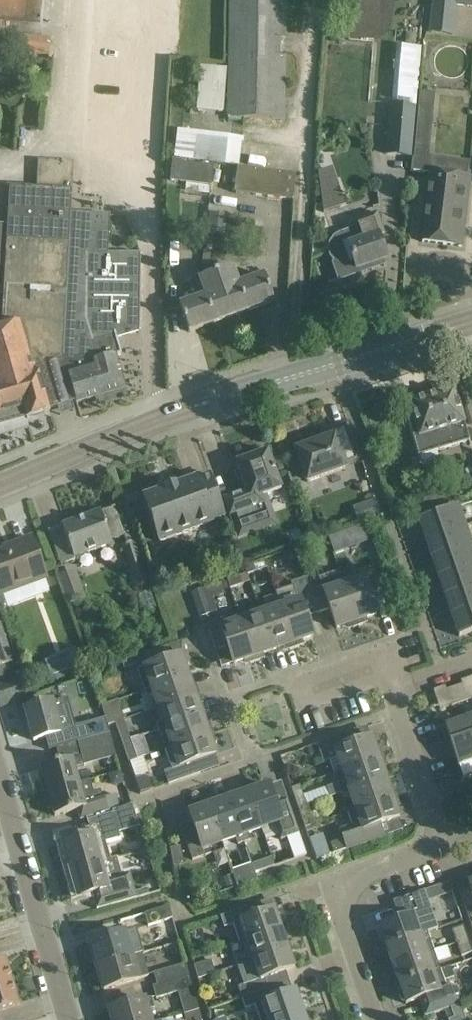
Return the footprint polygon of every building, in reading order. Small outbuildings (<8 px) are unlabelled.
[(227,98),(229,119),(284,120),(286,55),(280,54),(280,39),(286,39),(287,0),(230,0),(227,98)] [(430,27),(455,30),(457,7),(471,8),(471,0),(433,0),(430,27)] [(0,35),(0,53),(49,57),(50,39),(0,35)] [(420,48),(396,46),(391,105),(389,105),(385,156),(412,158),(420,48)] [(419,92),(418,108),(434,110),(435,94),(419,92)] [(196,137),(193,162),(237,167),(237,170),(241,170),(241,167),(238,167),(241,142),(196,137)] [(79,215),(71,214),(74,163),(39,161),(38,188),(10,187),(8,225),(0,225),(0,415),(24,408),(26,418),(50,412),(49,409),(72,403),(65,359),(69,293),(73,292),(79,215)] [(173,161),(170,181),(212,186),(214,166),(173,161)] [(328,169),(318,172),(324,213),(340,207),(328,169)] [(241,170),(236,170),(234,193),(292,200),(295,178),(241,170)] [(430,179),(422,242),(462,246),(469,184),(470,179),(468,179),(431,175),(430,179)] [(110,217),(79,215),(73,292),(69,293),(65,359),(72,403),(76,402),(76,404),(126,390),(116,357),(121,355),(116,337),(138,331),(139,333),(140,255),(108,253),(110,217)] [(337,281),(328,284),(329,285),(374,270),(372,265),(387,260),(379,237),(383,235),(376,215),(357,221),(359,228),(346,232),(340,234),(334,238),(330,243),(329,250),(330,257),(335,262),(331,263),(337,281)] [(201,278),(207,296),(217,322),(247,311),(247,312),(274,302),(267,283),(265,277),(239,286),(233,267),(201,278)] [(176,280),(167,279),(166,296),(176,297),(176,280)] [(216,322),(217,322),(207,296),(179,306),(189,332),(216,323),(216,322)] [(470,442),(454,388),(409,402),(415,420),(408,422),(419,458),(470,442)] [(361,462),(347,423),(331,429),(334,437),(295,450),(307,482),(361,462)] [(281,490),(268,452),(236,463),(247,493),(225,501),(236,532),(268,520),(260,497),(281,490)] [(217,494),(210,475),(197,480),(196,478),(143,497),(159,541),(211,523),(211,521),(225,516),(217,494)] [(461,499),(457,489),(433,498),(431,492),(418,496),(423,511),(461,499)] [(378,498),(356,505),(361,523),(383,517),(378,498)] [(418,520),(425,540),(465,526),(458,507),(418,520)] [(115,509),(115,508),(101,513),(100,512),(62,526),(62,527),(48,532),(49,533),(61,565),(74,560),(74,558),(111,544),(110,540),(124,535),(114,509),(115,509)] [(363,526),(349,531),(355,547),(369,542),(363,526)] [(465,526),(425,540),(432,559),(471,546),(465,526)] [(31,538),(12,545),(14,549),(0,554),(0,593),(1,595),(46,578),(31,538)] [(149,584),(135,541),(122,545),(130,571),(127,572),(133,590),(149,584)] [(257,558),(252,541),(236,546),(242,562),(257,558)] [(432,559),(439,579),(471,567),(471,547),(471,546),(432,559)] [(248,574),(268,568),(265,559),(245,566),(247,572),(248,574)] [(439,579),(445,598),(471,589),(471,567),(439,579)] [(358,581),(344,586),(358,627),(363,625),(361,620),(377,615),(370,596),(382,592),(373,568),(355,574),(358,581)] [(86,599),(75,570),(59,576),(69,605),(86,599)] [(309,588),(318,614),(330,610),(336,629),(352,624),(353,628),(358,627),(344,586),(338,571),(318,578),(321,585),(309,588)] [(230,588),(250,581),(248,574),(247,572),(227,579),(230,588)] [(318,614),(309,588),(306,578),(290,583),(292,587),(276,593),(281,607),(295,649),(300,647),(298,642),(313,637),(306,618),(318,614)] [(203,589),(193,592),(202,617),(212,614),(203,589)] [(445,598),(452,617),(471,610),(471,589),(445,598)] [(259,607),(273,650),(288,645),(290,650),(295,649),(281,607),(267,612),(264,605),(259,607)] [(273,650),(259,607),(252,609),(255,616),(241,621),(255,662),(260,661),(258,655),(273,650)] [(452,617),(459,637),(471,632),(471,610),(452,617)] [(250,664),(255,662),(241,621),(239,615),(207,626),(215,649),(227,645),(234,664),(249,659),(250,664)] [(0,627),(0,679),(7,677),(4,665),(11,662),(0,627)] [(188,676),(182,662),(187,660),(185,654),(167,661),(163,650),(135,660),(139,671),(138,671),(145,692),(188,676)] [(76,652),(63,657),(68,671),(81,666),(76,652)] [(153,694),(158,709),(199,694),(198,689),(193,691),(188,676),(145,692),(146,697),(153,694)] [(0,685),(0,709),(28,699),(22,678),(0,685)] [(462,685),(454,687),(459,703),(468,700),(462,685)] [(452,706),(459,703),(454,687),(446,690),(452,706)] [(156,723),(158,730),(201,716),(196,701),(201,699),(199,694),(158,709),(163,721),(156,723)] [(44,705),(25,710),(34,741),(45,738),(49,751),(78,743),(93,739),(89,723),(76,727),(68,698),(44,705)] [(108,727),(116,724),(110,705),(101,707),(108,727)] [(201,716),(158,730),(160,736),(167,734),(172,748),(213,733),(211,729),(206,730),(201,716)] [(471,762),(471,739),(465,720),(445,727),(451,743),(450,743),(458,766),(471,762)] [(116,724),(123,743),(131,740),(124,721),(116,724)] [(213,733),(172,748),(165,750),(172,769),(164,772),(168,785),(200,774),(196,762),(215,756),(210,740),(215,738),(213,733)] [(348,733),(317,744),(324,763),(329,761),(334,774),(342,771),(383,757),(382,752),(377,754),(371,739),(352,745),(348,733)] [(60,763),(41,768),(48,792),(79,784),(75,769),(116,757),(110,734),(93,739),(78,743),(82,757),(81,757),(72,759),(60,763)] [(137,760),(131,740),(123,743),(129,762),(137,760)] [(330,797),(342,793),(385,778),(380,764),(385,762),(383,757),(342,771),(346,784),(340,786),(340,787),(339,788),(337,784),(327,788),(330,797)] [(151,779),(144,777),(136,780),(141,794),(155,789),(151,779)] [(347,813),(348,813),(397,796),(395,792),(390,793),(385,778),(342,793),(344,799),(351,797),(355,810),(347,813)] [(90,780),(79,784),(48,792),(48,793),(42,795),(47,811),(52,809),(55,816),(77,810),(80,821),(119,809),(115,795),(105,798),(96,800),(90,780)] [(262,830),(264,836),(277,831),(280,840),(299,834),(288,801),(276,805),(269,786),(254,791),(252,786),(247,788),(262,830)] [(292,789),(299,808),(307,806),(300,786),(292,789)] [(242,836),(244,843),(251,841),(248,835),(262,830),(247,788),(243,790),(244,795),(229,800),(242,836)] [(399,801),(397,796),(348,813),(352,827),(344,830),(350,848),(384,837),(380,825),(399,818),(394,803),(399,801)] [(213,800),(208,802),(223,843),(236,839),(238,845),(244,843),(242,836),(229,800),(215,805),(213,800)] [(223,843),(208,802),(203,803),(205,808),(189,814),(196,833),(184,837),(193,861),(211,855),(209,848),(223,843)] [(97,834),(62,844),(70,871),(101,863),(111,860),(106,842),(120,838),(119,833),(139,827),(135,815),(133,808),(132,805),(113,811),(113,814),(106,816),(87,821),(87,822),(93,820),(97,834)] [(307,806),(299,808),(306,828),(314,825),(307,806)] [(180,847),(170,849),(173,865),(183,863),(180,847)] [(70,873),(66,874),(70,886),(74,885),(77,899),(112,889),(116,903),(110,905),(111,906),(137,899),(132,879),(130,873),(121,875),(117,858),(111,860),(101,863),(70,871),(70,873)] [(271,858),(252,865),(255,873),(274,866),(271,858)] [(257,880),(255,873),(252,865),(232,871),(237,887),(257,880)] [(460,893),(471,928),(471,882),(468,883),(470,889),(460,893)] [(435,888),(424,892),(427,902),(439,898),(435,888)] [(404,919),(379,928),(386,947),(427,933),(437,929),(427,902),(424,892),(397,901),(404,919)] [(173,919),(169,907),(145,914),(148,926),(173,919)] [(241,943),(281,929),(275,910),(250,919),(247,908),(220,917),(224,927),(234,924),(241,943)] [(452,930),(457,944),(467,940),(462,927),(452,930)] [(241,943),(230,947),(236,966),(288,948),(281,929),(241,943)] [(90,943),(97,967),(131,957),(124,933),(90,943)] [(427,933),(386,947),(392,966),(418,957),(434,952),(427,933)] [(467,940),(457,944),(461,956),(471,953),(467,940)] [(295,968),(288,948),(236,966),(243,985),(239,987),(243,998),(289,982),(286,971),(295,968)] [(418,957),(392,966),(399,985),(440,971),(440,970),(434,952),(418,957)] [(142,953),(131,957),(97,967),(104,991),(138,981),(138,979),(149,976),(142,953)] [(11,982),(4,958),(0,960),(0,985),(11,982)] [(211,974),(207,962),(193,966),(196,979),(211,974)] [(152,987),(153,988),(189,977),(185,963),(152,973),(156,985),(152,987)] [(440,971),(399,985),(401,992),(399,995),(401,1001),(405,1003),(406,1004),(419,1000),(425,1017),(451,1008),(460,1005),(463,1004),(456,986),(447,990),(444,981),(454,978),(450,967),(440,971)] [(189,977),(153,988),(155,998),(177,992),(184,1015),(199,1010),(192,987),(191,982),(189,977)] [(11,982),(0,985),(0,1011),(18,1006),(11,982)] [(260,1019),(278,1019),(303,1011),(297,992),(300,991),(299,990),(293,992),(289,982),(243,998),(247,1009),(255,1006),(260,1019)] [(144,1000),(109,1010),(112,1019),(150,1019),(144,1000)] [(451,1008),(454,1018),(449,1019),(465,1019),(460,1005),(451,1008)] [(303,1011),(278,1019),(306,1019),(303,1011)]
